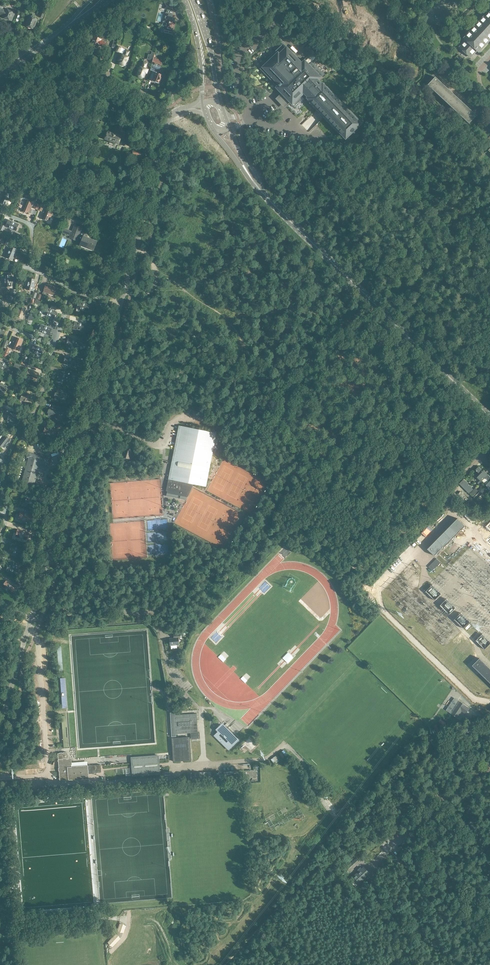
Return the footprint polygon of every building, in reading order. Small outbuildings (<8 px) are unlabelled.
[(0,7),(0,15),(3,16),(3,17),(11,21),(15,13),(6,9),(7,7),(1,5),(0,7)] [(486,17),(484,16),(464,38),(465,40),(459,47),(471,59),(478,51),(480,53),(489,42),(489,12),(486,17)] [(173,31),(175,22),(174,22),(176,16),(166,14),(164,21),(166,21),(164,33),(172,35),(173,31)] [(36,16),(32,15),(31,18),(29,17),(25,26),(34,29),(37,20),(35,19),(36,16)] [(107,42),(107,41),(108,39),(96,34),(95,36),(93,40),(92,39),(90,44),(91,44),(91,45),(98,48),(99,45),(105,47),(107,42)] [(283,44),(281,42),(275,48),(276,50),(267,59),(268,61),(260,69),(276,86),(275,88),(282,95),(284,94),(286,96),(285,96),(285,97),(285,98),(286,98),(286,99),(287,99),(288,99),(290,101),(288,102),(292,106),(302,95),(301,94),(302,93),(303,92),(308,98),(307,98),(345,139),(357,128),(358,129),(361,126),(360,124),(361,124),(322,84),(321,85),(318,81),(321,77),(304,59),(301,62),(283,44)] [(317,50),(310,43),(303,50),(310,57),(317,50)] [(130,52),(126,50),(122,48),(122,47),(118,45),(115,51),(119,53),(121,54),(117,61),(119,61),(118,62),(125,66),(129,58),(127,57),(130,52)] [(154,57),(153,61),(151,70),(155,72),(155,73),(152,72),(149,80),(152,81),(159,83),(162,75),(159,74),(162,64),(163,61),(154,57)] [(144,62),(142,67),(140,67),(137,75),(144,77),(145,73),(147,74),(148,70),(145,69),(147,63),(144,62)] [(476,116),(435,77),(427,85),(468,124),(476,116)] [(108,133),(107,133),(105,139),(110,141),(110,142),(114,143),(115,142),(122,145),(123,141),(120,140),(121,135),(116,134),(116,135),(108,132),(108,133)] [(11,195),(4,192),(0,201),(0,202),(1,202),(1,203),(4,205),(5,204),(7,205),(11,195)] [(29,213),(33,203),(26,200),(22,210),(23,211),(23,212),(27,213),(27,212),(29,213)] [(49,220),(53,211),(46,208),(42,218),(44,218),(43,219),(47,221),(47,220),(49,220)] [(16,231),(19,224),(8,220),(5,226),(16,231)] [(81,232),(82,228),(74,225),(69,238),(77,241),(78,239),(78,240),(78,239),(82,240),(80,245),(93,250),(96,242),(83,236),(85,233),(81,232)] [(12,260),(17,249),(10,247),(6,257),(12,260)] [(33,291),(35,280),(28,278),(26,289),(33,291)] [(55,290),(56,288),(46,284),(43,292),(53,295),(54,293),(55,294),(56,290),(55,290)] [(87,312),(89,305),(78,302),(76,308),(87,312)] [(22,319),(26,308),(20,306),(15,316),(22,319)] [(54,318),(56,312),(46,307),(43,314),(54,318)] [(84,332),(86,325),(75,322),(73,328),(84,332)] [(49,335),(52,329),(41,325),(38,331),(49,335)] [(19,350),(23,340),(16,337),(12,347),(19,350)] [(77,349),(79,342),(68,339),(66,345),(77,349)] [(42,356),(44,349),(34,345),(31,351),(42,356)] [(74,366),(76,360),(65,357),(63,363),(74,366)] [(9,365),(0,361),(0,369),(6,372),(9,365)] [(29,370),(29,371),(28,371),(26,375),(27,375),(27,377),(36,381),(39,374),(29,370)] [(67,383),(69,376),(58,373),(56,380),(67,383)] [(65,401),(67,394),(57,391),(56,393),(55,393),(54,396),(55,397),(55,398),(65,401)] [(31,403),(33,397),(23,393),(20,399),(31,403)] [(58,418),(60,411),(50,408),(49,409),(48,409),(47,413),(48,413),(48,415),(58,418)] [(19,419),(20,417),(10,413),(7,420),(17,424),(17,423),(18,423),(20,419),(19,419)] [(55,436),(56,429),(45,426),(44,433),(55,436)] [(179,426),(168,479),(166,491),(167,492),(166,496),(186,500),(191,488),(193,484),(206,487),(217,433),(179,426)] [(10,439),(4,435),(0,440),(0,446),(2,447),(3,447),(4,448),(10,439)] [(132,450),(125,448),(122,457),(129,459),(132,450)] [(21,483),(34,487),(40,464),(41,465),(47,467),(49,459),(28,453),(26,457),(29,458),(21,483)] [(481,481),(488,474),(484,470),(483,471),(478,467),(475,470),(480,474),(477,477),(481,481)] [(488,474),(481,481),(481,482),(485,478),(489,482),(486,485),(489,489),(489,477),(488,475),(488,474)] [(470,493),(474,489),(464,479),(460,484),(470,493)] [(466,497),(461,492),(458,494),(464,500),(466,497)] [(36,506),(38,499),(27,496),(25,503),(36,506)] [(30,522),(32,515),(21,512),(19,519),(30,522)] [(458,519),(428,549),(435,556),(442,549),(443,549),(444,549),(445,549),(445,548),(445,547),(465,526),(458,519)] [(27,540),(29,533),(18,530),(16,537),(27,540)] [(410,546),(406,542),(395,552),(399,556),(410,546)] [(20,556),(22,549),(11,546),(9,552),(20,556)] [(440,562),(437,559),(429,567),(432,570),(440,562)] [(18,573),(19,567),(8,564),(7,570),(18,573)] [(10,594),(15,589),(6,581),(2,586),(10,594)] [(431,596),(436,602),(439,598),(434,593),(431,596)] [(464,621),(460,623),(464,630),(468,627),(464,621)] [(178,645),(178,638),(180,638),(180,635),(173,635),(173,639),(169,639),(170,646),(178,645)] [(294,651),(290,657),(294,660),(298,654),(294,651)] [(480,658),(473,666),(489,682),(489,668),(480,658)] [(460,702),(452,714),(457,718),(462,711),(466,714),(469,708),(465,706),(466,705),(460,702)] [(199,732),(198,732),(197,714),(174,715),(174,713),(170,714),(171,736),(176,736),(176,734),(190,733),(191,739),(200,739),(199,732)] [(238,740),(224,725),(214,736),(228,750),(238,740)] [(189,737),(179,738),(172,738),(173,755),(173,761),(191,760),(189,739),(189,737)] [(89,779),(88,773),(101,772),(100,764),(72,766),(71,758),(68,758),(68,752),(58,753),(60,781),(89,779)] [(131,758),(133,776),(160,774),(158,756),(131,758)] [(226,779),(225,771),(211,771),(211,772),(201,772),(202,780),(226,779)] [(355,858),(347,865),(346,864),(344,866),(347,869),(359,859),(355,855),(354,857),(355,858)] [(370,874),(363,867),(349,880),(356,887),(370,874)] [(117,931),(124,933),(126,926),(119,924),(117,931)] [(108,942),(112,947),(120,939),(115,934),(108,942)]
